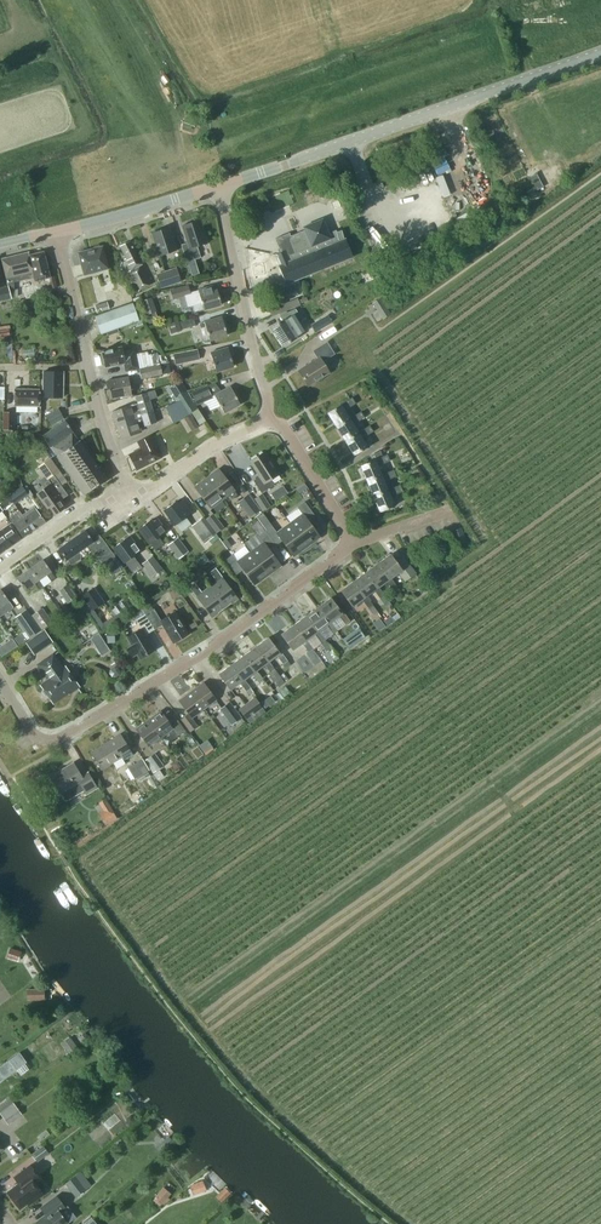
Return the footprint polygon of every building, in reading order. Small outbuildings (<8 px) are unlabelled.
[(536,190),(543,187),(536,174),(530,177),(536,190)] [(537,196),(533,188),(527,191),(529,195),(524,198),(526,202),(537,196)] [(279,253),(275,254),(280,265),(278,266),(286,284),(353,257),(346,239),(342,230),(337,232),(329,235),(323,219),(304,227),(305,230),(290,236),(289,232),(276,238),(279,247),(277,248),(279,253)] [(187,263),(201,258),(197,246),(206,244),(199,221),(183,226),(183,227),(183,226),(188,243),(181,245),(187,263)] [(160,256),(176,251),(176,250),(175,250),(168,229),(168,228),(152,233),(153,234),(160,255),(160,256)] [(137,291),(151,284),(130,242),(120,247),(126,259),(124,260),(130,272),(128,273),(137,291)] [(84,276),(108,269),(102,247),(101,247),(99,245),(93,246),(93,249),(78,253),(84,276)] [(7,284),(8,284),(0,286),(0,300),(13,296),(13,282),(34,277),(35,281),(50,277),(43,252),(29,256),(29,253),(1,259),(7,284)] [(176,267),(156,273),(160,288),(181,282),(176,267)] [(213,286),(198,291),(190,293),(188,285),(171,290),(174,299),(185,296),(188,306),(193,305),(195,312),(203,309),(203,310),(221,305),(217,291),(215,291),(213,286)] [(272,316),(301,304),(297,297),(269,309),(272,316)] [(372,303),(378,311),(385,306),(380,298),(372,303)] [(97,313),(109,310),(107,301),(95,305),(97,313)] [(132,303),(95,316),(101,335),(138,322),(132,303)] [(280,314),(282,318),(284,320),(271,329),(283,347),(296,338),(295,337),(299,334),(299,331),(298,328),(295,326),(290,329),(288,325),(298,318),(299,314),(295,308),(280,314)] [(152,313),(145,316),(148,325),(155,322),(152,313)] [(328,314),(311,324),(315,333),(332,323),(328,314)] [(178,321),(180,329),(195,325),(193,317),(178,321)] [(210,341),(227,336),(222,317),(204,322),(204,323),(199,324),(200,329),(206,327),(210,341)] [(178,321),(168,324),(171,334),(181,331),(180,329),(178,321)] [(308,387),(329,373),(322,363),(334,355),(327,343),(312,352),(317,359),(298,372),(308,387)] [(138,369),(136,358),(134,349),(123,352),(122,347),(103,352),(106,368),(116,365),(118,366),(122,366),(123,364),(124,364),(125,372),(138,369)] [(216,372),(234,367),(228,347),(210,353),(216,372)] [(173,353),(175,364),(199,359),(197,349),(173,353)] [(157,353),(150,354),(153,365),(159,364),(157,353)] [(139,368),(141,379),(171,372),(169,362),(139,368)] [(63,397),(63,373),(43,372),(43,397),(63,397)] [(123,398),(132,396),(128,377),(106,382),(110,399),(123,397),(123,398)] [(187,392),(181,381),(169,388),(176,398),(187,392)] [(212,398),(207,385),(190,392),(196,405),(212,398)] [(224,413),(240,404),(231,387),(215,396),(224,413)] [(39,406),(39,390),(16,390),(15,406),(39,406)] [(112,412),(116,426),(142,417),(142,415),(153,412),(154,412),(150,399),(156,397),(154,390),(135,397),(137,404),(133,405),(112,412)] [(178,402),(166,408),(175,422),(191,412),(197,408),(187,392),(176,398),(178,402)] [(336,426),(349,418),(343,409),(349,405),(346,400),(339,404),(340,405),(327,413),(336,426)] [(46,417),(51,425),(64,418),(58,408),(45,415),(46,417)] [(199,425),(205,421),(197,408),(191,412),(199,425)] [(3,410),(3,429),(14,429),(14,410),(3,410)] [(142,417),(116,426),(121,439),(142,432),(140,426),(144,425),(144,426),(157,422),(153,412),(142,415),(142,417)] [(355,414),(349,418),(336,426),(344,440),(358,432),(352,423),(358,419),(355,414)] [(65,420),(43,436),(51,448),(52,448),(57,456),(84,495),(106,479),(79,441),(73,433),(73,432),(65,420)] [(358,432),(344,440),(354,456),(368,447),(361,436),(366,433),(364,428),(358,432)] [(140,449),(128,455),(136,471),(162,458),(151,436),(137,443),(140,449)] [(360,466),(366,480),(381,474),(376,463),(383,460),(378,450),(370,453),(371,454),(365,457),(368,463),(360,466)] [(261,493),(274,485),(270,480),(279,474),(265,453),(250,462),(260,477),(253,481),(261,493)] [(68,495),(56,480),(53,474),(59,470),(50,458),(38,466),(45,476),(39,480),(45,488),(37,494),(47,508),(49,507),(55,515),(64,509),(62,507),(65,504),(62,500),(68,495)] [(207,479),(222,499),(228,495),(232,500),(237,495),(234,491),(218,470),(207,479)] [(387,471),(381,474),(366,480),(373,495),(387,489),(383,480),(389,477),(387,471)] [(211,508),(222,499),(207,479),(195,487),(211,508)] [(396,492),(394,486),(387,489),(373,495),(380,512),(394,506),(389,495),(396,492)] [(15,503),(28,494),(23,487),(10,496),(15,503)] [(260,510),(249,493),(238,501),(250,517),(260,510)] [(262,493),(254,498),(262,511),(271,506),(262,493)] [(9,495),(2,500),(7,508),(14,502),(9,495)] [(175,526),(191,513),(182,501),(178,504),(176,502),(164,511),(175,526)] [(290,524),(306,546),(319,536),(308,522),(315,517),(304,502),(297,507),(303,515),(290,524)] [(23,515),(33,530),(45,522),(34,507),(23,515)] [(21,538),(33,530),(23,515),(22,516),(19,511),(9,517),(13,522),(13,523),(12,524),(21,538)] [(224,527),(213,514),(206,519),(216,533),(224,527)] [(192,526),(204,543),(217,534),(216,533),(206,519),(204,517),(192,526)] [(164,545),(158,538),(166,532),(157,520),(153,522),(151,520),(139,529),(155,551),(164,545)] [(0,531),(0,553),(21,538),(12,524),(11,524),(0,531)] [(293,556),(306,546),(290,524),(277,534),(272,526),(265,531),(276,546),(282,541),(293,556)] [(461,527),(452,531),(457,545),(466,542),(461,527)] [(81,555),(79,552),(87,546),(101,566),(114,556),(100,537),(93,542),(85,530),(59,549),(67,561),(68,560),(70,563),(73,564),(81,558),(81,555)] [(225,540),(231,548),(245,539),(239,531),(225,540)] [(276,546),(265,531),(258,536),(264,544),(251,553),(267,575),(280,565),(269,551),(276,546)] [(125,563),(140,551),(129,537),(114,548),(125,563)] [(168,545),(178,559),(188,551),(178,537),(168,545)] [(254,584),(267,575),(251,553),(238,563),(232,555),(225,560),(236,575),(243,570),(254,584)] [(391,555),(378,564),(389,580),(391,579),(399,573),(405,581),(409,578),(410,578),(415,574),(403,558),(396,563),(391,555)] [(160,577),(166,573),(153,556),(142,564),(151,576),(157,572),(160,577)] [(31,568),(39,580),(46,575),(50,581),(55,578),(51,572),(43,560),(31,568)] [(397,587),(391,579),(389,580),(378,564),(366,573),(377,589),(379,588),(386,582),(393,590),(397,587)] [(43,586),(39,580),(31,568),(16,578),(25,590),(34,583),(38,589),(43,586)] [(217,581),(209,587),(225,608),(238,599),(222,578),(215,569),(211,572),(217,581)] [(366,573),(354,582),(365,597),(366,596),(374,591),(381,599),(385,596),(379,588),(377,589),(366,573)] [(372,605),(366,596),(365,597),(354,582),(341,591),(352,607),(362,600),(368,608),(372,605)] [(173,598),(179,595),(172,584),(166,588),(173,598)] [(212,618),(225,608),(209,587),(201,593),(195,584),(190,588),(197,596),(197,597),(212,618)] [(94,587),(81,595),(92,611),(104,603),(94,587)] [(1,615),(1,616),(14,607),(1,589),(0,589),(0,614),(1,615)] [(330,623),(331,622),(339,616),(345,625),(349,621),(343,613),(342,614),(331,599),(319,607),(330,623)] [(118,604),(124,612),(131,607),(126,601),(125,602),(123,600),(118,604)] [(337,631),(331,622),(330,623),(319,607),(306,616),(317,632),(319,631),(327,625),(332,632),(330,633),(335,642),(341,638),(336,631),(337,631)] [(31,616),(41,630),(52,623),(42,609),(31,616)] [(154,609),(145,615),(154,630),(162,625),(173,643),(188,634),(175,612),(160,621),(154,609)] [(39,630),(26,610),(17,617),(30,636),(39,630)] [(146,635),(154,630),(145,615),(136,620),(141,629),(127,638),(131,646),(126,649),(131,658),(137,655),(139,659),(155,650),(146,635)] [(306,616),(294,625),(305,641),(307,640),(314,634),(321,643),(325,640),(319,631),(317,632),(306,616)] [(305,641),(294,625),(281,635),(292,651),(302,643),(308,652),(313,649),(307,640),(305,641)] [(360,627),(343,639),(349,648),(366,636),(360,627)] [(26,643),(33,653),(51,640),(44,630),(26,643)] [(103,632),(94,638),(104,655),(114,650),(103,632)] [(267,663),(269,662),(277,656),(283,664),(287,661),(281,652),(279,653),(268,638),(256,647),(267,663)] [(0,647),(0,655),(1,657),(11,650),(7,643),(0,647)] [(284,682),(269,662),(267,663),(256,647),(244,656),(255,672),(256,671),(264,665),(271,673),(280,685),(284,682)] [(42,686),(53,703),(68,692),(69,693),(78,687),(65,668),(63,670),(53,656),(39,665),(50,681),(42,686)] [(255,672),(244,656),(231,665),(243,681),(244,680),(252,674),(258,683),(263,680),(256,671),(255,672)] [(253,692),(244,680),(243,681),(231,665),(219,674),(230,690),(239,683),(246,691),(249,695),(253,692)] [(109,673),(112,677),(115,677),(120,675),(120,671),(118,667),(114,666),(110,669),(109,673)] [(203,683),(191,692),(204,709),(216,701),(203,683)] [(192,718),(204,709),(191,692),(179,701),(188,713),(181,719),(190,732),(198,726),(192,718)] [(255,697),(238,708),(246,719),(262,707),(255,697)] [(230,701),(220,709),(231,725),(242,717),(230,701)] [(160,711),(148,720),(161,738),(168,733),(173,740),(178,736),(185,731),(176,719),(169,724),(160,711)] [(149,747),(161,738),(148,720),(136,729),(149,747)] [(123,760),(133,755),(121,735),(90,753),(101,770),(122,758),(123,760)] [(212,740),(204,743),(207,750),(216,747),(212,740)] [(202,751),(198,746),(194,749),(194,752),(196,756),(202,751)] [(144,760),(153,772),(163,765),(155,753),(144,760)] [(135,779),(149,770),(142,758),(127,766),(135,779)] [(82,777),(73,763),(50,777),(60,794),(64,800),(67,801),(84,791),(86,795),(98,788),(88,773),(82,777)] [(165,775),(161,768),(153,773),(158,781),(165,775)] [(101,788),(106,795),(114,791),(109,783),(101,788)] [(132,795),(136,802),(144,798),(139,790),(132,795)] [(123,807),(125,810),(134,804),(131,801),(123,807)] [(103,810),(98,813),(102,820),(114,812),(110,805),(103,810)] [(9,948),(6,958),(18,961),(21,951),(9,948)] [(44,1000),(44,988),(27,989),(27,1000),(44,1000)] [(69,1053),(78,1047),(71,1037),(66,1041),(69,1046),(66,1048),(69,1053)] [(0,1069),(0,1081),(15,1071),(16,1072),(27,1064),(26,1063),(20,1054),(0,1069)] [(0,1112),(0,1114),(8,1124),(22,1114),(13,1102),(0,1112)] [(165,1154),(179,1143),(173,1135),(158,1146),(165,1154)] [(37,1162),(49,1153),(43,1145),(31,1153),(37,1162)] [(28,1205),(43,1194),(34,1182),(39,1178),(30,1165),(14,1177),(19,1183),(7,1192),(19,1209),(27,1203),(28,1205)] [(86,1189),(75,1175),(65,1183),(75,1197),(86,1189)] [(193,1195),(207,1190),(203,1180),(190,1185),(193,1195)] [(163,1187),(154,1198),(162,1204),(171,1193),(163,1187)] [(215,1197),(221,1202),(231,1193),(225,1187),(215,1197)] [(45,1204),(40,1208),(45,1215),(36,1222),(37,1223),(65,1223),(68,1222),(60,1212),(66,1207),(57,1196),(45,1204)]
